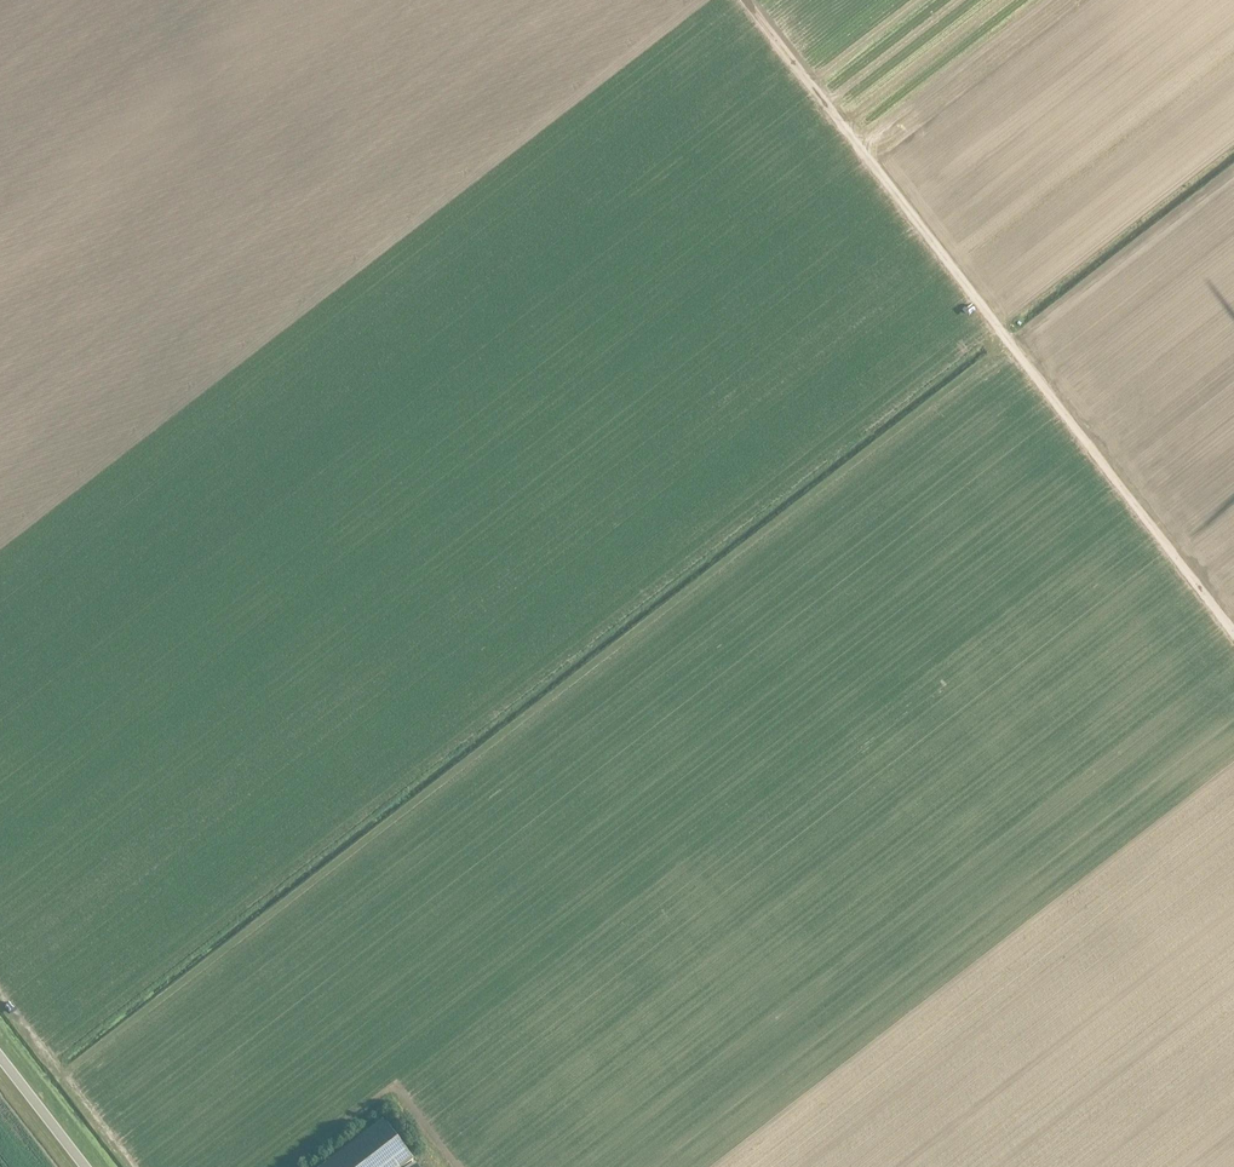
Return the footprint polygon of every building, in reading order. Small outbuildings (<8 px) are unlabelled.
[(319,1166),(406,1166),(413,1161),(380,1120),(319,1166)]
